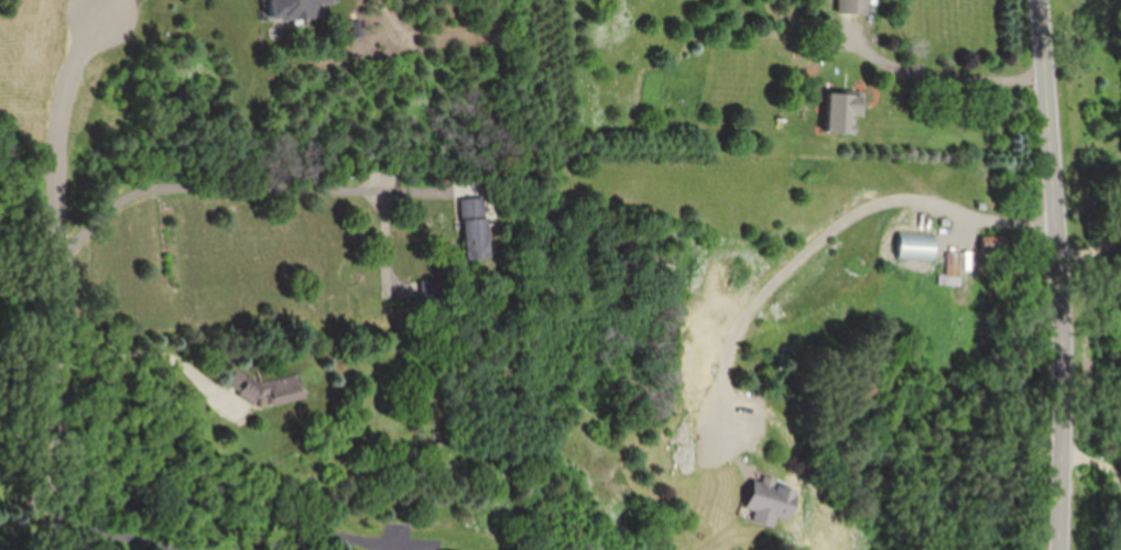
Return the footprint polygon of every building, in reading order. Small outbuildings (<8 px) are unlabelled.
[(871,0),(840,0),(840,14),(871,14),(871,0)] [(827,133),(855,134),(856,115),(863,116),(863,93),(829,92),(827,133)] [(489,198),(464,198),(465,259),(490,258),(489,198)] [(899,261),(936,261),(936,232),(899,232),(899,261)] [(963,253),(946,253),(946,276),(940,276),(940,285),(963,285),(963,253)] [(425,302),(441,302),(441,283),(425,283),(425,302)] [(305,399),(299,371),(238,386),(244,413),(305,399)] [(751,521),(776,528),(778,519),(790,522),(799,487),(757,475),(747,510),(754,511),(751,521)]
